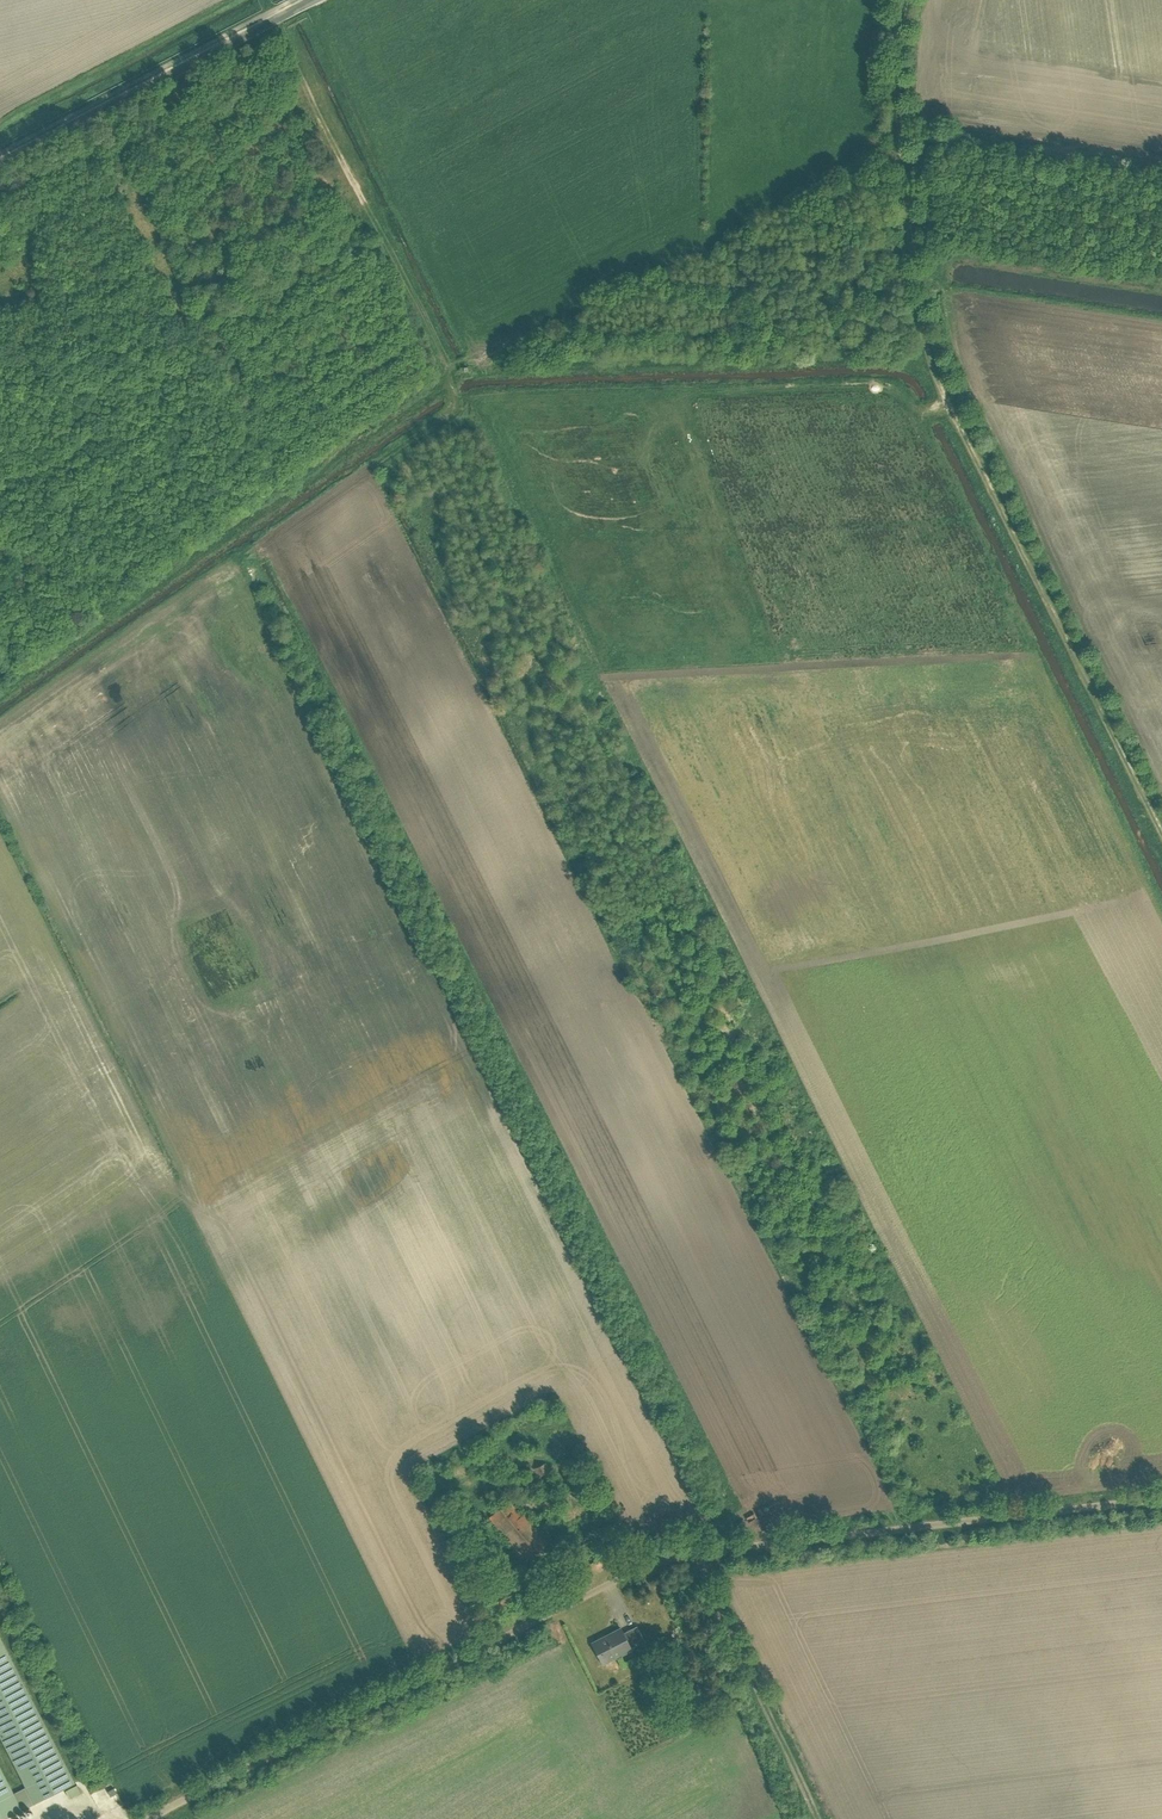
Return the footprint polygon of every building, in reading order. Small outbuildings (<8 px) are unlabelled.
[(524,1460),(534,1476),(545,1469),(535,1453),(524,1460)] [(501,1491),(477,1509),(516,1559),(543,1539),(515,1504),(513,1506),(501,1491)] [(580,1631),(594,1657),(625,1641),(638,1635),(628,1615),(615,1622),(612,1615),(580,1631)] [(79,1783),(0,1635),(0,1742),(23,1788),(12,1793),(0,1769),(0,1818),(8,1818),(79,1783)]
